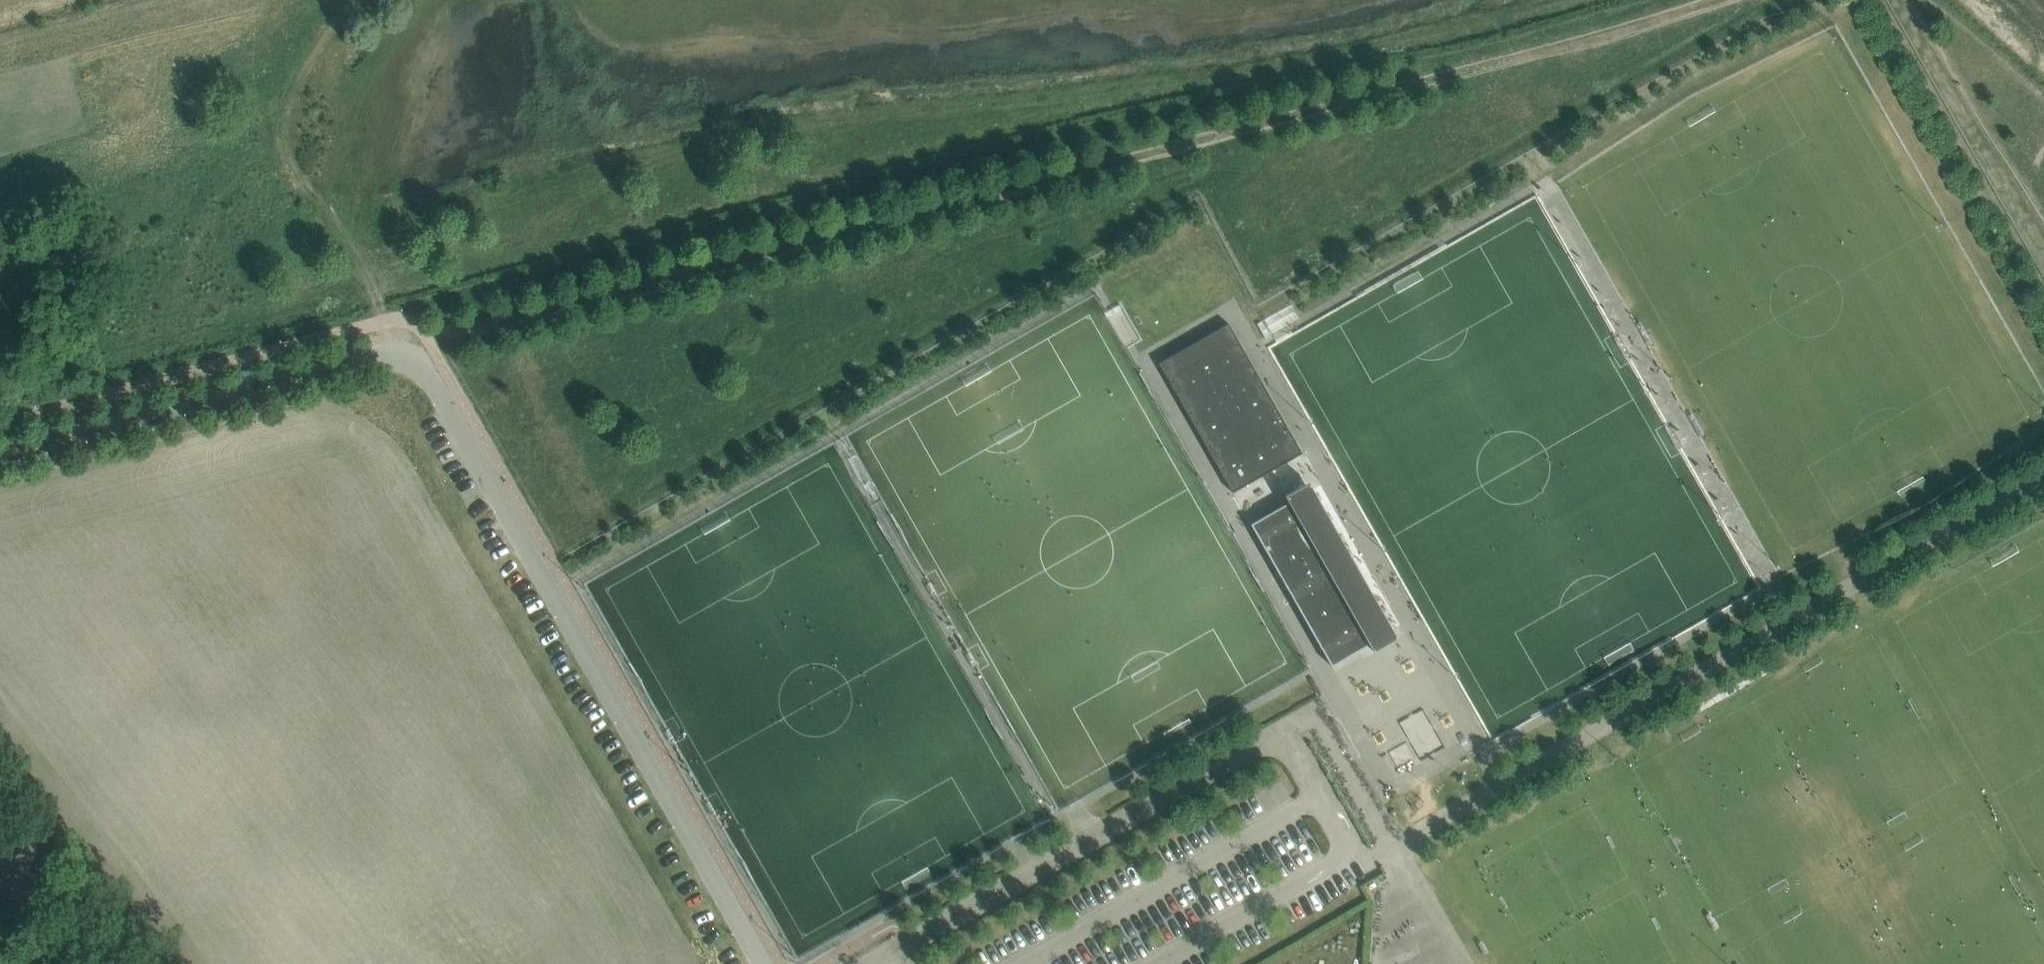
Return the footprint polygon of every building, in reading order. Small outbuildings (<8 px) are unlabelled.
[(1159,363),(1233,492),(1302,453),(1229,323),(1159,363)] [(1306,492),(1288,502),(1290,506),(1279,512),(1277,508),(1250,523),(1331,665),(1358,650),(1355,646),(1367,640),(1369,644),(1387,634),(1306,492)]
